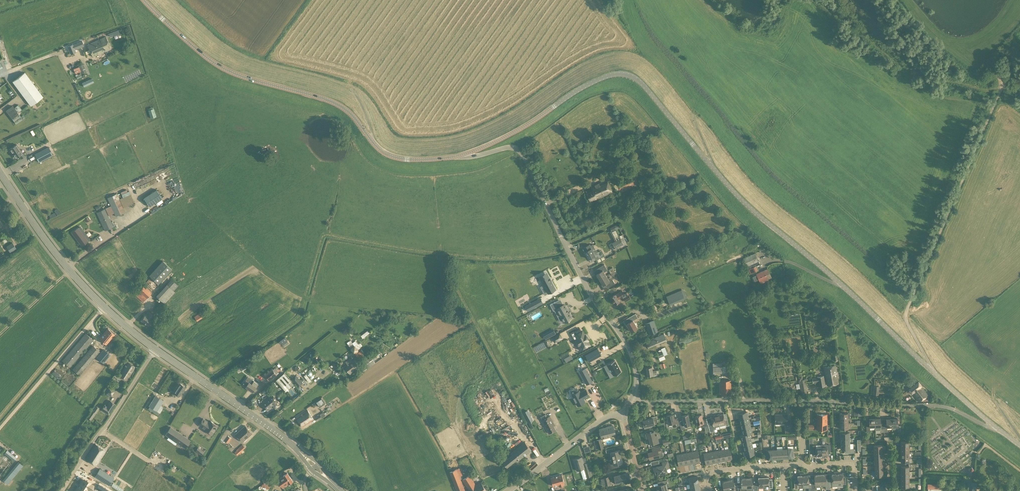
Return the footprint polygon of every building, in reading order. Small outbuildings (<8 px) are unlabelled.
[(87,45),(93,57),(111,48),(106,37),(97,41),(87,45)] [(43,97),(25,73),(13,82),(31,106),(43,97)] [(18,114),(12,106),(6,111),(12,119),(18,114)] [(147,109),(150,118),(155,116),(153,108),(147,109)] [(21,158),(24,156),(23,153),(17,145),(10,149),(16,158),(19,156),(21,158)] [(35,154),(39,162),(52,155),(48,147),(35,154)] [(616,184),(619,190),(638,182),(635,176),(616,184)] [(594,200),(612,192),(607,180),(595,185),(595,186),(591,188),(593,191),(587,194),(590,201),(594,199),(594,200)] [(144,198),(149,206),(162,198),(156,190),(144,198)] [(135,202),(131,193),(124,197),(128,206),(135,202)] [(123,207),(117,194),(107,198),(112,207),(115,217),(125,212),(123,207)] [(96,213),(105,231),(113,227),(105,209),(96,213)] [(612,250),(615,248),(623,244),(620,238),(616,229),(619,228),(617,224),(610,227),(612,230),(609,231),(614,241),(609,244),(612,250)] [(78,228),(72,232),(82,246),(88,241),(78,228)] [(12,243),(6,246),(10,252),(16,249),(12,243)] [(601,257),(598,251),(597,252),(597,250),(596,251),(593,244),(590,245),(589,244),(583,248),(585,252),(584,253),(586,255),(588,259),(593,256),(595,260),(601,257)] [(760,264),(755,253),(743,258),(747,266),(748,266),(749,268),(748,268),(749,269),(748,269),(750,274),(751,273),(758,270),(757,266),(760,264)] [(171,269),(162,261),(149,276),(158,284),(171,269)] [(596,274),(599,280),(606,275),(604,272),(607,270),(604,264),(598,268),(600,272),(596,274)] [(771,277),(768,269),(756,274),(760,283),(768,280),(768,279),(771,277)] [(546,272),(539,275),(548,292),(555,288),(546,272)] [(610,277),(608,279),(606,275),(599,280),(601,283),(603,285),(606,283),(608,287),(615,283),(612,279),(611,279),(610,277)] [(171,279),(166,284),(156,296),(164,304),(175,292),(173,291),(178,286),(171,279)] [(144,285),(141,288),(135,295),(143,302),(152,292),(144,285)] [(670,305),(685,299),(681,290),(666,296),(670,305)] [(622,297),(623,298),(628,295),(626,293),(624,294),(622,291),(619,292),(615,295),(615,294),(610,297),(615,304),(619,301),(618,299),(622,297)] [(535,300),(525,306),(527,311),(538,306),(535,300)] [(555,302),(550,304),(553,311),(554,310),(557,309),(561,317),(563,320),(564,322),(568,319),(570,318),(571,318),(570,315),(569,312),(568,310),(564,304),(564,305),(558,308),(555,302)] [(206,314),(204,310),(194,317),(197,321),(206,314)] [(148,311),(146,314),(145,314),(140,320),(148,326),(153,320),(152,319),(155,316),(148,311)] [(633,320),(638,318),(635,313),(627,318),(630,322),(626,324),(631,331),(637,328),(633,320)] [(658,331),(654,320),(645,323),(649,334),(658,331)] [(585,334),(584,335),(582,330),(581,331),(579,328),(574,331),(578,338),(576,339),(579,345),(577,346),(579,350),(583,348),(586,347),(587,348),(589,346),(589,345),(590,345),(587,340),(588,340),(585,334)] [(114,334),(108,329),(99,338),(106,344),(114,334)] [(86,333),(62,361),(70,367),(93,339),(86,333)] [(562,338),(560,333),(551,338),(554,343),(562,338)] [(648,348),(667,340),(664,333),(645,341),(648,348)] [(284,346),(289,343),(285,337),(281,340),(284,346)] [(93,346),(73,369),(79,375),(100,351),(93,346)] [(601,354),(598,348),(585,355),(589,361),(601,354)] [(103,349),(97,357),(103,363),(110,355),(103,349)] [(359,360),(363,357),(365,355),(361,350),(359,351),(358,349),(353,353),(359,360)] [(375,363),(372,358),(371,357),(363,363),(364,364),(367,369),(375,363)] [(354,359),(352,361),(350,358),(345,362),(347,365),(344,366),(350,374),(360,367),(357,363),(354,359)] [(615,360),(608,364),(614,375),(614,376),(621,372),(621,371),(615,360)] [(127,362),(119,376),(127,380),(135,367),(127,362)] [(827,385),(838,383),(835,365),(824,367),(827,385)] [(653,374),(656,374),(656,370),(652,371),(652,366),(646,367),(647,376),(653,375),(653,374)] [(585,368),(579,371),(586,384),(592,381),(585,368)] [(272,369),(265,375),(269,381),(276,375),(272,369)] [(276,380),(277,380),(282,386),(286,391),(289,389),(294,384),(284,373),(276,380)] [(295,374),(291,378),(298,386),(303,382),(295,374)] [(818,386),(825,385),(824,375),(811,378),(812,383),(817,382),(818,386)] [(252,384),(249,382),(246,379),(242,385),(245,387),(252,392),(258,384),(254,381),(252,384)] [(721,394),(731,394),(731,380),(720,380),(721,394)] [(806,390),(804,380),(798,381),(798,385),(796,385),(796,389),(799,389),(800,391),(806,390)] [(919,402),(928,395),(921,386),(918,382),(908,389),(911,394),(912,393),(919,402)] [(186,387),(180,383),(174,392),(180,396),(186,387)] [(109,385),(106,391),(107,392),(106,394),(110,397),(115,389),(109,385)] [(585,398),(589,396),(586,390),(580,393),(579,391),(572,395),(578,406),(585,402),(583,398),(585,398)] [(272,394),(261,403),(268,411),(274,406),(276,408),(280,404),(272,394)] [(155,396),(149,406),(157,411),(164,401),(155,396)] [(325,403),(322,398),(316,402),(320,407),(325,403)] [(109,414),(115,405),(110,402),(107,406),(104,405),(101,409),(109,414)] [(92,410),(86,418),(91,421),(96,413),(92,410)] [(308,410),(296,418),(302,427),(314,419),(308,410)] [(528,423),(531,422),(533,420),(528,410),(523,412),(528,423)] [(320,414),(315,417),(317,421),(322,418),(325,416),(323,412),(320,414)] [(546,413),(539,417),(541,421),(542,420),(549,433),(556,430),(553,425),(552,423),(553,423),(549,415),(547,416),(546,413)] [(673,427),(679,425),(678,419),(675,420),(673,414),(666,416),(669,424),(672,423),(673,427)] [(684,426),(690,425),(688,414),(681,416),(682,420),(682,421),(679,421),(681,429),(685,429),(684,426)] [(719,414),(717,415),(719,426),(726,425),(726,426),(729,425),(727,419),(725,420),(723,414),(719,415),(719,414)] [(787,427),(791,427),(791,420),(787,420),(787,414),(775,415),(775,423),(780,423),(780,424),(787,424),(787,427)] [(826,429),(827,415),(817,414),(817,429),(826,429)] [(701,415),(694,416),(696,425),(702,424),(703,427),(708,426),(706,419),(702,419),(701,415)] [(719,426),(717,415),(714,416),(710,417),(712,423),(708,424),(710,432),(714,431),(713,429),(716,428),(716,427),(719,426)] [(773,415),(764,415),(764,425),(773,425),(773,415)] [(649,419),(642,420),(644,428),(652,426),(655,426),(654,424),(658,423),(656,417),(652,418),(649,419)] [(875,427),(874,418),(869,418),(869,426),(866,426),(867,432),(870,432),(869,427),(875,427)] [(880,418),(874,418),(875,427),(875,430),(880,429),(881,432),(884,432),(883,426),(880,426),(880,418)] [(886,426),(883,426),(884,432),(887,432),(887,427),(892,427),(892,418),(886,418),(886,426)] [(892,418),(892,427),(892,429),(898,429),(898,431),(901,431),(901,425),(898,425),(897,418),(892,418)] [(205,430),(212,435),(218,426),(211,421),(210,423),(203,419),(199,424),(205,429),(205,430)] [(602,439),(615,435),(613,425),(599,429),(602,439)] [(252,433),(245,426),(236,434),(243,442),(252,433)] [(165,434),(179,445),(184,448),(190,441),(185,437),(171,427),(165,434)] [(648,444),(659,442),(657,435),(655,435),(654,431),(645,433),(648,444)] [(527,453),(531,450),(525,442),(511,453),(512,455),(503,462),(507,467),(516,460),(517,461),(524,456),(527,453)] [(850,443),(841,444),(841,449),(844,449),(844,453),(854,453),(854,448),(850,449),(850,443)] [(105,451),(95,444),(86,459),(96,466),(105,451)] [(242,453),(242,451),(246,448),(243,444),(236,450),(237,450),(235,452),(238,455),(239,453),(240,454),(242,453)] [(830,445),(826,445),(826,444),(821,444),(821,445),(821,448),(821,458),(823,458),(823,457),(824,456),(827,456),(827,451),(830,451),(830,445)] [(821,458),(821,448),(821,445),(812,445),(813,452),(816,452),(816,456),(819,456),(819,457),(820,458),(821,458)] [(197,446),(195,451),(201,455),(204,450),(197,446)] [(652,451),(648,452),(650,459),(659,457),(662,456),(663,454),(661,449),(660,448),(660,447),(654,448),(652,448),(652,451)] [(611,452),(612,458),(621,456),(619,450),(614,451),(613,448),(606,450),(606,453),(611,452)] [(7,450),(4,453),(14,461),(17,458),(14,456),(16,454),(14,453),(12,454),(7,450)] [(621,456),(612,458),(613,461),(608,463),(610,469),(617,467),(616,464),(622,463),(621,456)] [(591,477),(589,471),(587,463),(584,464),(582,457),(573,460),(577,471),(585,468),(588,478),(591,477)] [(666,468),(669,468),(667,461),(662,462),(663,465),(654,467),(655,474),(658,473),(658,474),(667,472),(666,468)] [(100,468),(95,476),(109,485),(114,477),(100,468)] [(460,477),(463,476),(459,468),(449,472),(457,490),(465,490),(460,477)] [(832,486),(837,485),(836,472),(834,472),(834,473),(833,473),(831,474),(831,479),(828,479),(828,481),(828,486),(832,486)] [(836,472),(837,485),(837,486),(843,486),(843,484),(846,484),(845,478),(842,478),(842,473),(839,473),(838,473),(838,472),(836,472)] [(293,481),(288,473),(278,479),(283,487),(293,481)] [(626,480),(625,473),(613,476),(615,484),(619,483),(619,482),(626,480)] [(803,489),(802,473),(800,474),(800,475),(799,475),(797,476),(797,481),(794,481),(794,489),(803,489)] [(804,473),(802,473),(803,489),(811,488),(811,482),(811,480),(808,480),(808,475),(805,475),(804,474),(804,473)] [(811,482),(811,488),(811,490),(816,490),(816,486),(820,486),(819,474),(814,475),(814,482),(811,482)] [(825,474),(819,474),(820,486),(825,486),(825,489),(829,489),(828,486),(828,481),(825,481),(825,474)] [(481,482),(475,485),(469,475),(463,479),(469,489),(466,490),(486,490),(481,482)] [(563,483),(564,483),(562,475),(551,478),(553,486),(559,484),(559,487),(564,486),(563,483)] [(755,484),(755,490),(758,490),(758,489),(763,489),(763,488),(763,476),(761,476),(761,477),(760,477),(758,478),(758,482),(755,483),(755,484)] [(772,479),(769,479),(769,477),(765,477),(765,476),(763,476),(763,488),(769,488),(772,488),(772,487),(772,482),(772,479)] [(752,490),(755,490),(755,484),(752,484),(752,477),(746,478),(747,488),(752,487),(752,490)] [(268,478),(263,480),(264,483),(258,485),(260,490),(271,486),(268,478)] [(746,478),(741,478),(741,485),(738,485),(738,490),(741,490),(742,490),(747,490),(747,488),(746,478)] [(727,480),(729,490),(735,489),(735,490),(738,490),(738,485),(734,486),(733,479),(727,480)] [(77,490),(85,490),(87,488),(90,490),(93,485),(84,480),(77,490)] [(656,486),(657,490),(661,490),(667,489),(666,484),(668,483),(667,480),(659,481),(660,485),(656,486)] [(729,490),(727,480),(722,481),(723,488),(720,489),(721,490),(730,490),(729,490)]
